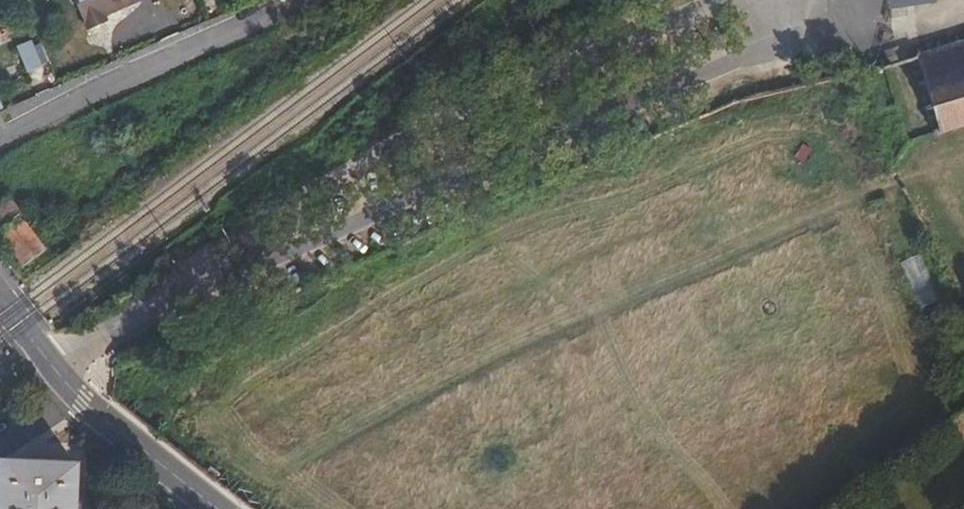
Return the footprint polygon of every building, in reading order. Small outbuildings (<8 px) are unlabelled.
[(77,5),(85,23),(88,30),(110,21),(108,15),(142,0),(75,0),(77,5)] [(934,6),(934,0),(889,0),(889,8),(934,6)] [(882,68),(920,56),(926,76),(920,78),(922,82),(927,81),(933,101),(926,103),(927,107),(934,105),(939,125),(934,127),(935,131),(941,130),(963,123),(963,38),(962,39),(960,33),(956,34),(958,40),(943,44),(941,38),(938,39),(940,45),(924,50),(922,44),(919,45),(921,51),(919,51),(919,52),(917,52),(884,63),(882,57),(879,58),(882,68)] [(34,42),(19,48),(27,71),(43,65),(34,42)] [(11,196),(0,205),(0,231),(25,264),(47,248),(23,216),(25,214),(11,196)] [(47,464),(36,463),(4,462),(2,508),(75,508),(77,465),(47,464)]
